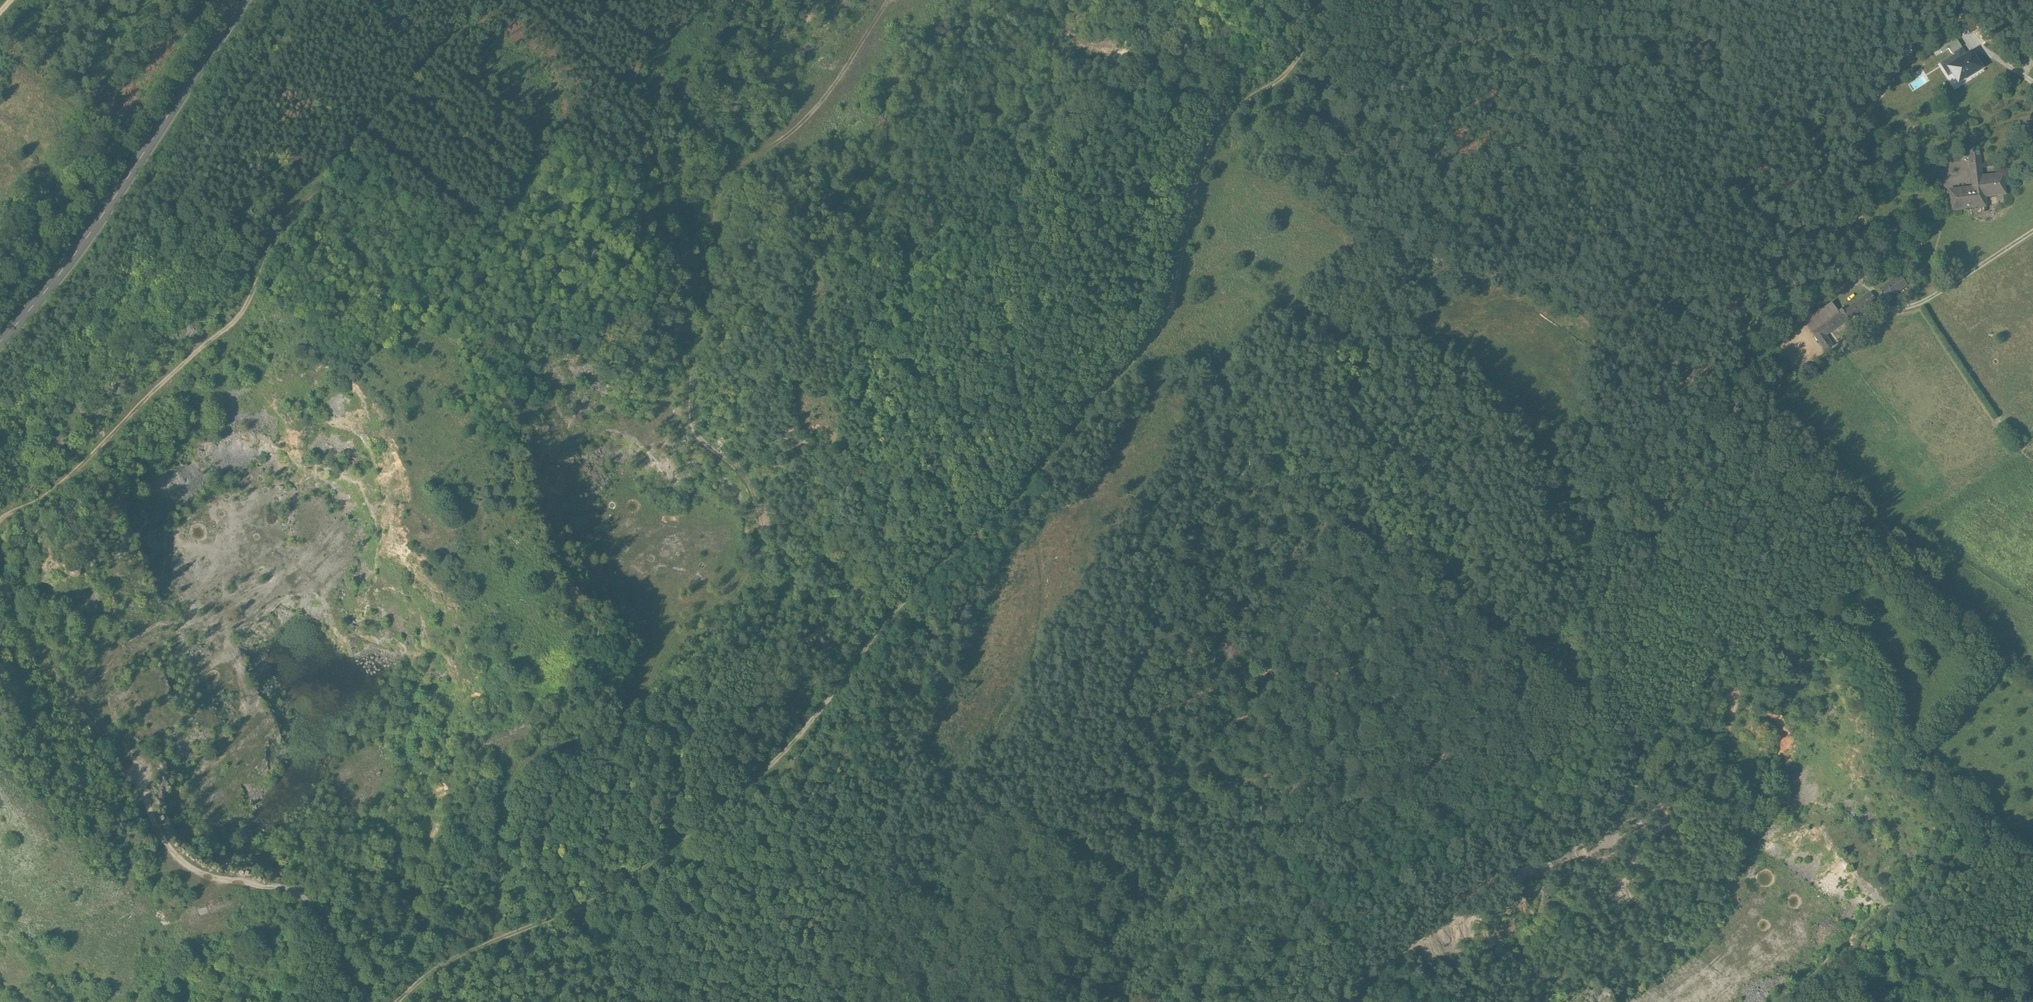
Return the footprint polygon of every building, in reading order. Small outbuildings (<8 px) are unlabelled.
[(0,20),(0,30),(1,31),(14,17),(8,11),(0,20)] [(1956,85),(1980,71),(1970,55),(1959,62),(1955,55),(1943,63),(1956,85)] [(1970,189),(1947,192),(1949,214),(1984,210),(1983,200),(2004,198),(2002,176),(1982,177),(1981,163),(1968,164),(1970,189)] [(1900,276),(1879,291),(1886,302),(1907,287),(1900,276)] [(1831,304),(1804,324),(1813,335),(1840,315),(1831,304)] [(627,507),(636,509),(638,499),(629,497),(627,507)]
